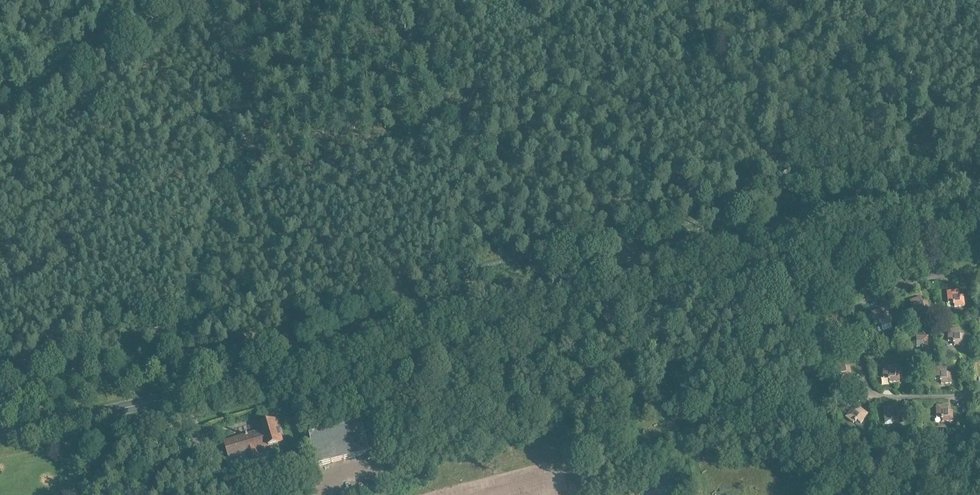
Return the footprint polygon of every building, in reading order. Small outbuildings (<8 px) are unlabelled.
[(958,290),(946,292),(947,304),(953,303),(954,308),(964,307),(963,296),(958,297),(958,290)] [(921,297),(909,301),(912,312),(919,310),(921,315),(930,312),(927,302),(923,303),(921,297)] [(881,309),(870,312),(873,324),(879,322),(880,326),(891,323),(888,313),(883,315),(881,309)] [(959,329),(947,329),(948,341),(954,340),(954,345),(965,345),(965,334),(959,334),(959,329)] [(915,342),(911,342),(911,353),(924,353),(923,347),(928,347),(928,336),(915,337),(915,342)] [(844,361),(831,364),(834,376),(840,375),(841,379),(851,377),(849,366),(845,368),(844,361)] [(894,366),(882,366),(882,378),(889,378),(889,383),(899,383),(899,371),(894,372),(894,366)] [(934,367),(934,380),(940,380),(941,383),(952,383),(951,372),(947,372),(947,367),(934,367)] [(935,406),(935,417),(942,417),(942,422),(952,422),(952,411),(947,411),(947,405),(935,406)] [(851,409),(844,417),(852,424),(855,420),(860,424),(868,414),(858,407),(854,412),(851,409)] [(897,407),(884,407),(885,419),(891,419),(891,423),(902,423),(902,412),(897,413),(897,407)] [(283,442),(276,419),(257,425),(259,432),(249,435),(248,434),(244,435),(245,436),(224,442),(229,458),(223,459),(233,474),(268,464),(265,454),(280,450),(278,444),(283,442)] [(375,458),(371,440),(369,434),(365,436),(362,422),(310,435),(317,466),(367,454),(368,459),(375,458)]
